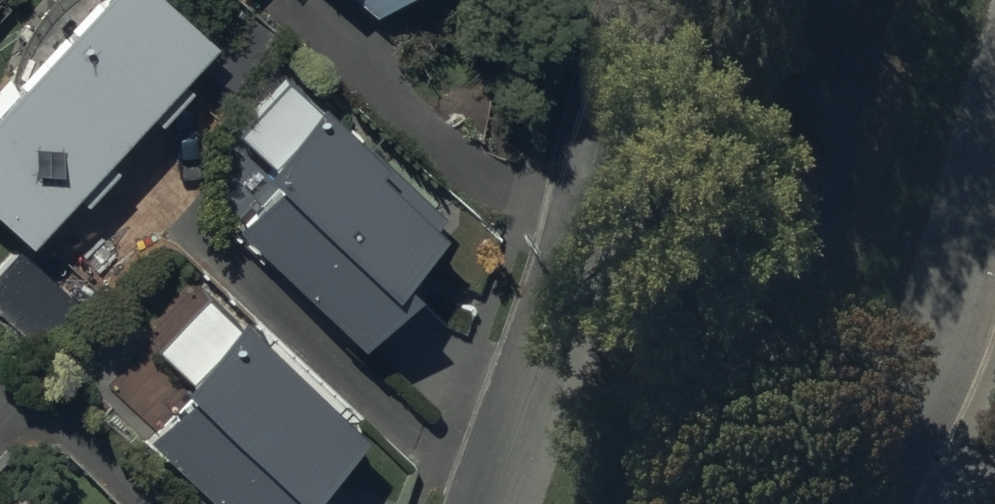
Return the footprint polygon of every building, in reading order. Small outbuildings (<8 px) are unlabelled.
[(169,0),(86,0),(0,96),(0,208),(29,234),(73,186),(84,195),(113,163),(103,154),(146,106),(156,114),(186,81),(177,73),(210,37),(169,0)] [(379,24),(400,0),(350,0),(379,24)] [(275,27),(238,4),(199,68),(236,90),(275,27)] [(372,160),(325,118),(268,179),(283,193),(245,234),(374,352),(410,314),(397,302),(450,245),(441,236),(451,225),(376,156),(372,160)] [(81,303),(17,241),(0,259),(0,310),(37,347),(81,303)] [(242,328),(177,395),(187,405),(149,444),(210,503),(314,503),(367,450),(242,328)]
